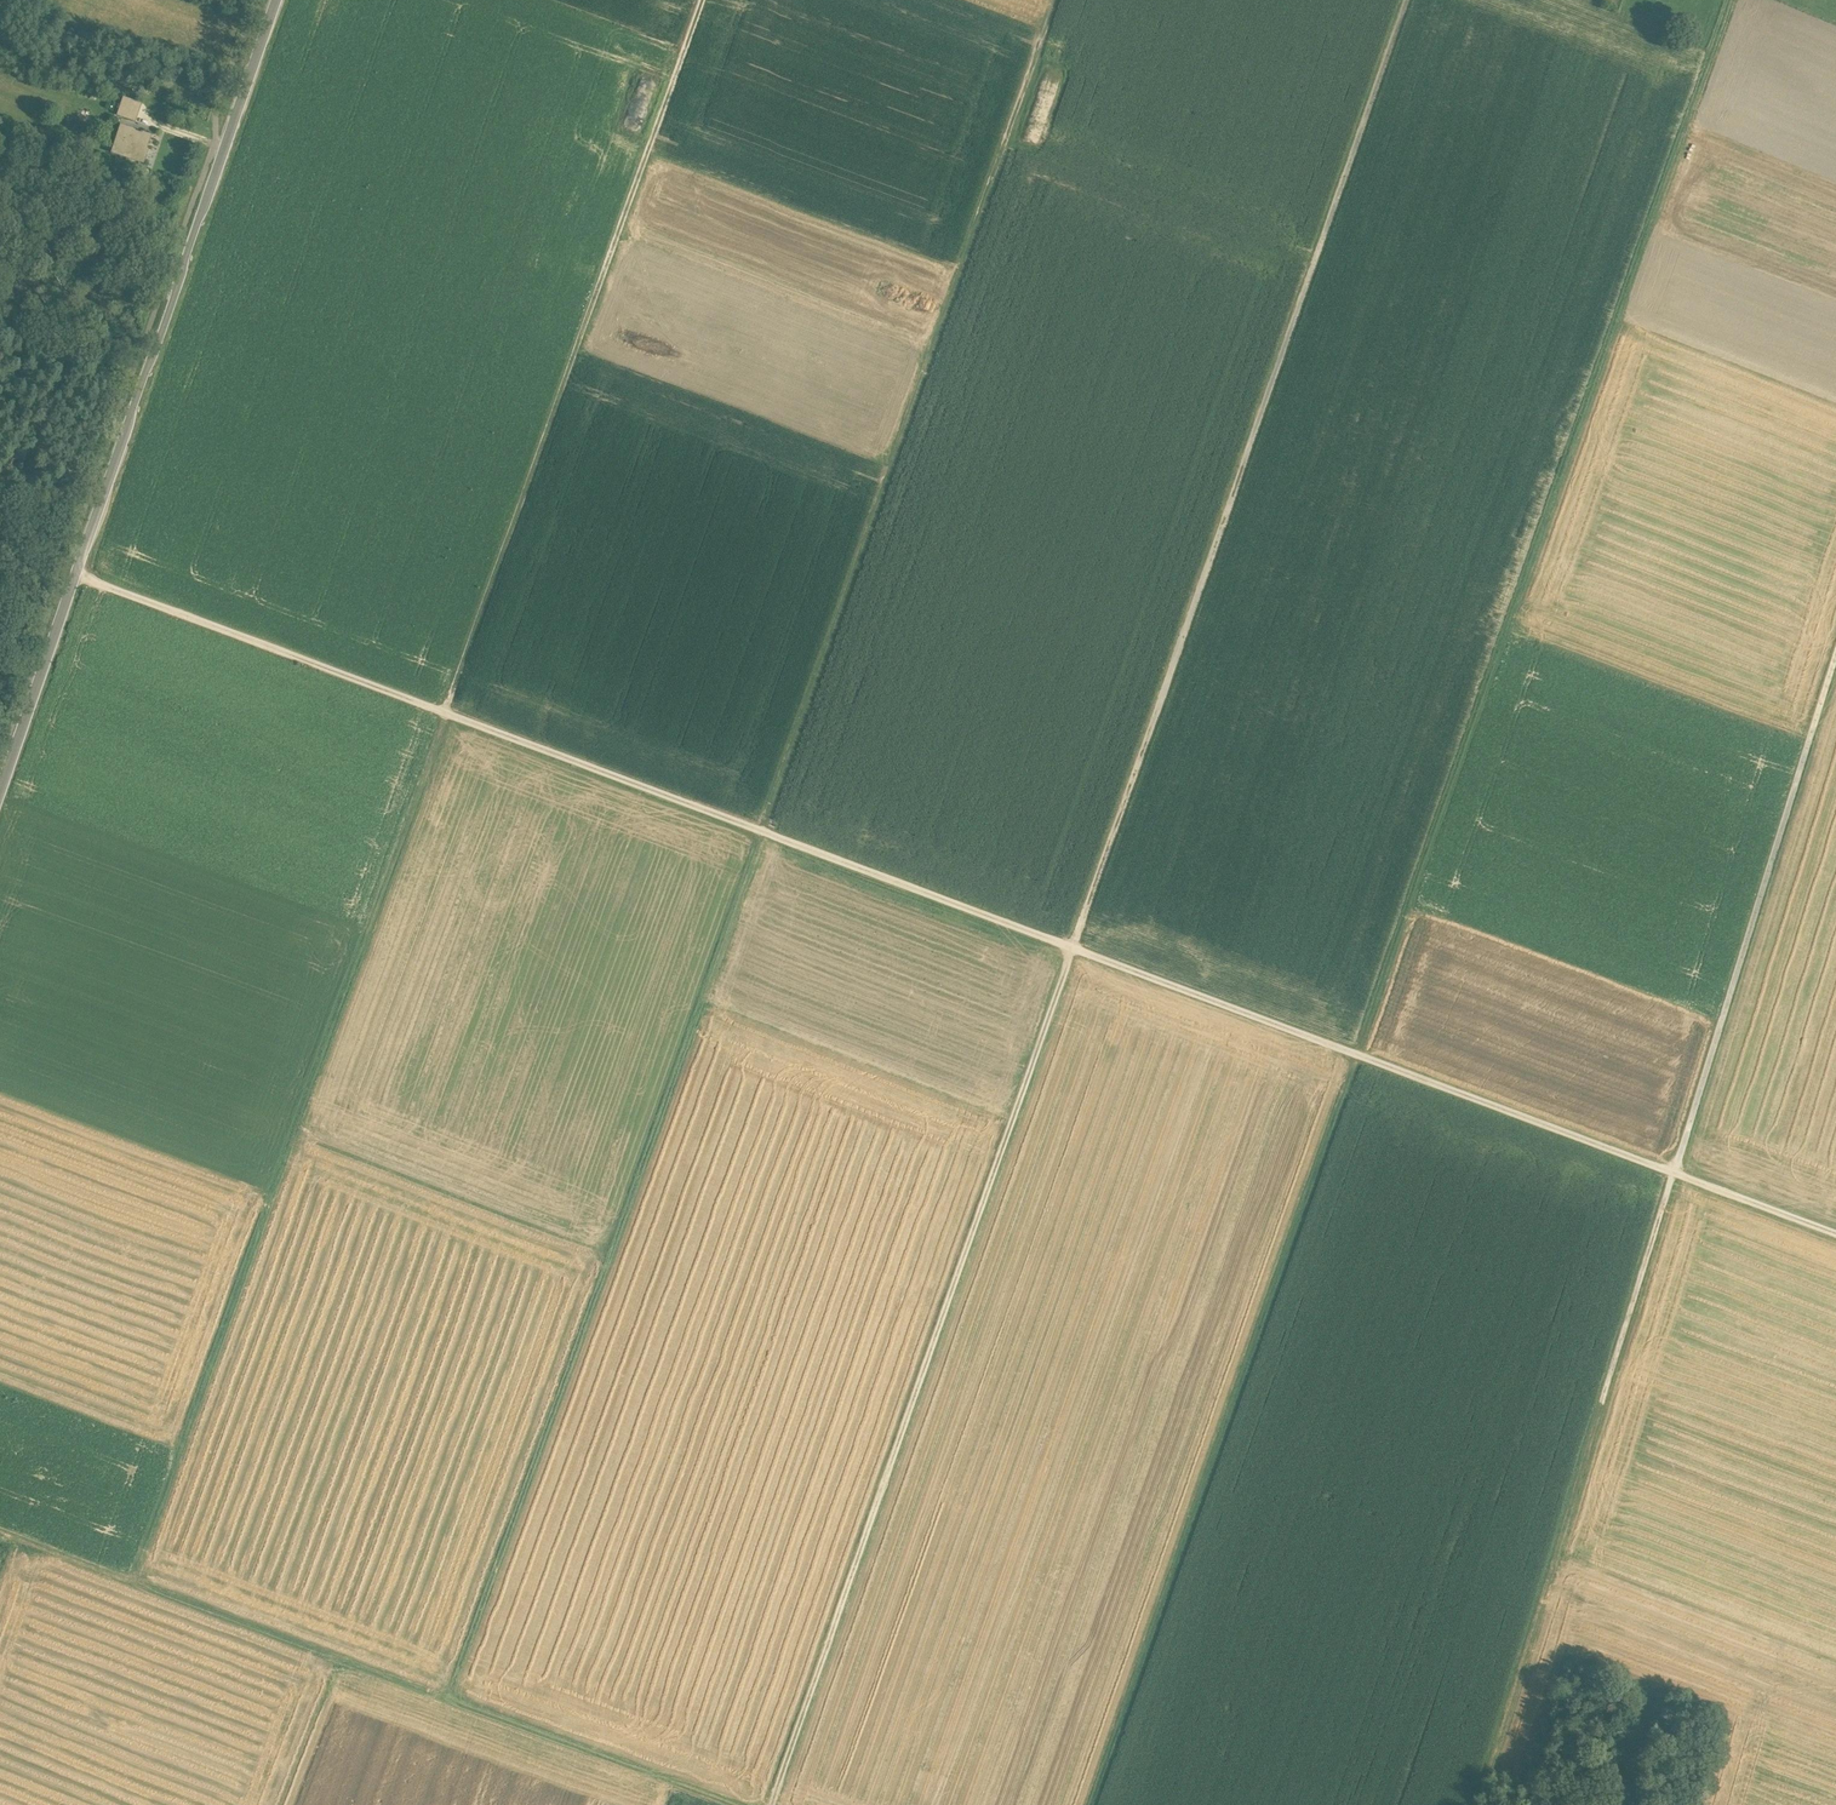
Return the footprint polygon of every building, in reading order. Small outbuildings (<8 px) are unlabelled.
[(136,66),(125,62),(121,75),(132,79),(136,66)] [(135,122),(141,104),(123,97),(117,115),(135,122)] [(143,163),(146,154),(145,153),(151,135),(132,129),(123,156),(143,163)]
